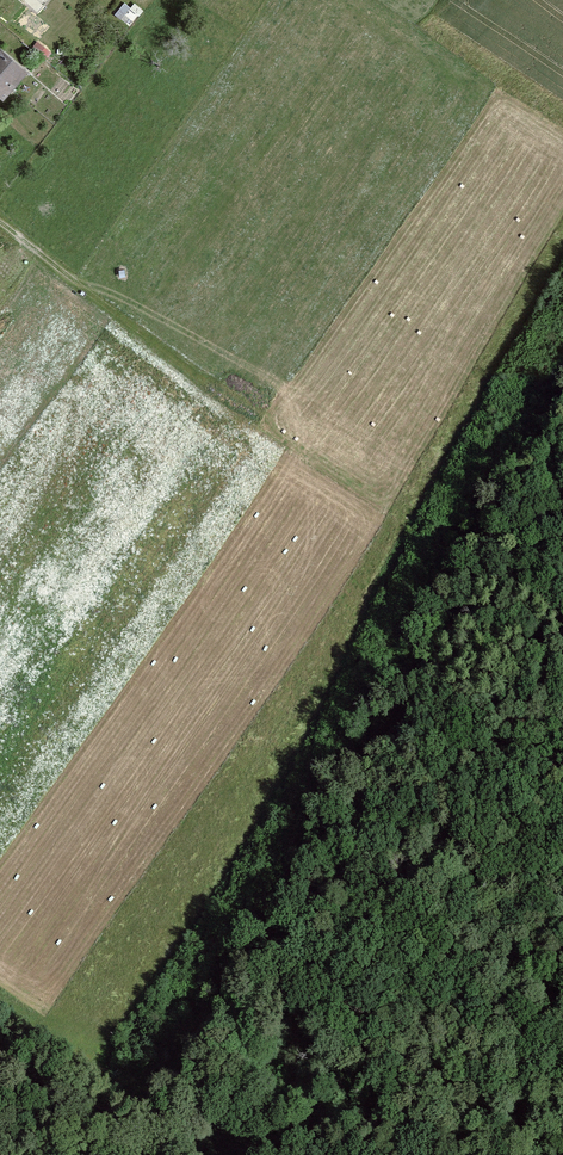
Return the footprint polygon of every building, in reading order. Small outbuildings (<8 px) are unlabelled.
[(144,10),(130,0),(124,0),(115,13),(132,25),(144,10)] [(1,33),(0,33),(0,82),(14,95),(39,66),(1,33)] [(59,48),(43,35),(37,43),(52,56),(59,48)]
